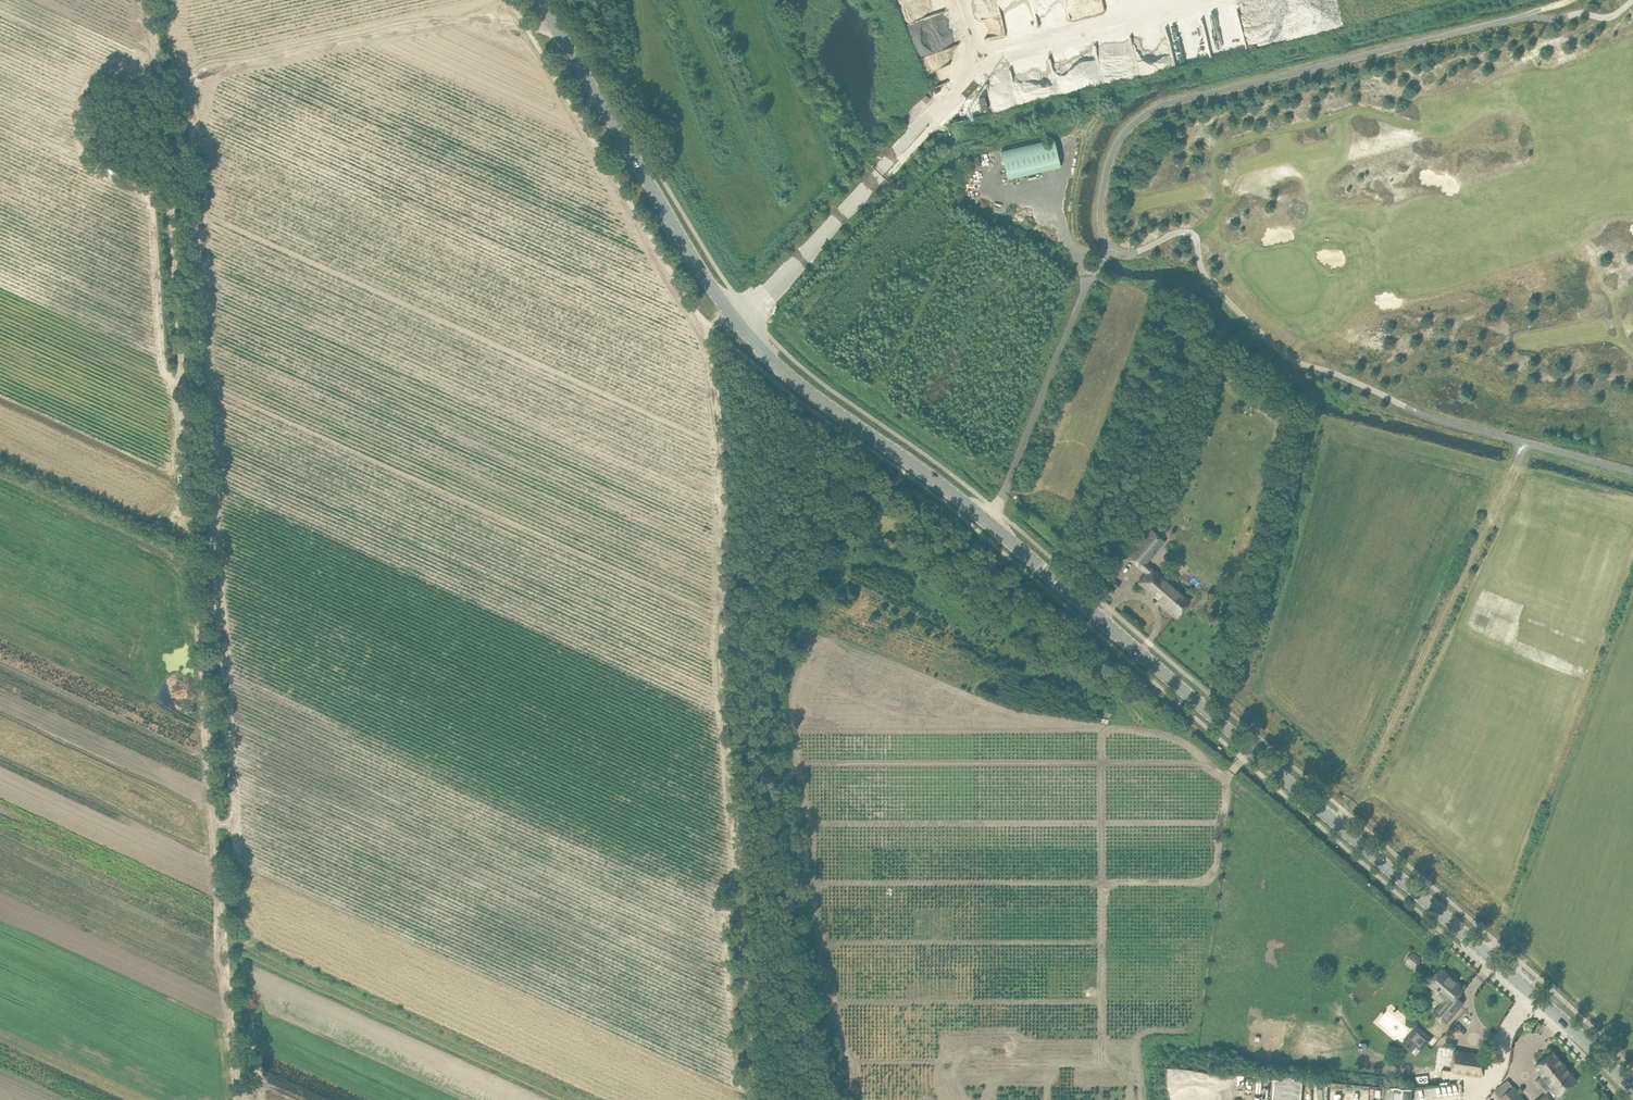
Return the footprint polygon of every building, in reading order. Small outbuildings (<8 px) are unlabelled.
[(1173,17),(1173,36),(1203,36),(1203,17),(1173,17)] [(918,58),(937,52),(926,18),(907,24),(918,58)] [(993,111),(1020,105),(1012,69),(994,73),(999,95),(994,96),(991,82),(986,83),(993,111)] [(1053,140),(1002,152),(1008,179),(1060,168),(1053,140)] [(1132,484),(1118,479),(1114,490),(1119,493),(1116,500),(1125,503),(1129,493),(1126,492),(1127,489),(1124,488),(1123,491),(1120,490),(1122,484),(1131,488),(1132,484)] [(1166,542),(1151,529),(1127,557),(1141,570),(1166,542)] [(1171,584),(1151,567),(1140,581),(1139,580),(1139,581),(1178,615),(1190,601),(1177,590),(1179,588),(1178,587),(1174,583),(1172,583),(1171,584)] [(1433,977),(1429,982),(1435,987),(1429,994),(1441,1004),(1437,1009),(1448,1019),(1460,1005),(1454,1000),(1457,997),(1464,989),(1440,969),(1433,977)] [(1406,1037),(1402,1042),(1410,1049),(1414,1044),(1417,1047),(1421,1050),(1426,1044),(1432,1037),(1417,1024),(1406,1037)] [(1452,1070),(1451,1072),(1481,1077),(1481,1074),(1484,1075),(1487,1055),(1484,1055),(1484,1053),(1455,1049),(1452,1070)] [(1564,1096),(1562,1093),(1577,1081),(1553,1051),(1535,1066),(1542,1075),(1536,1080),(1547,1094),(1539,1099),(1559,1099),(1564,1096)] [(1494,1090),(1500,1097),(1500,1098),(1502,1099),(1525,1099),(1514,1086),(1513,1087),(1508,1079),(1494,1090)] [(1412,1094),(1412,1088),(1394,1087),(1393,1099),(1411,1099),(1412,1094)]
